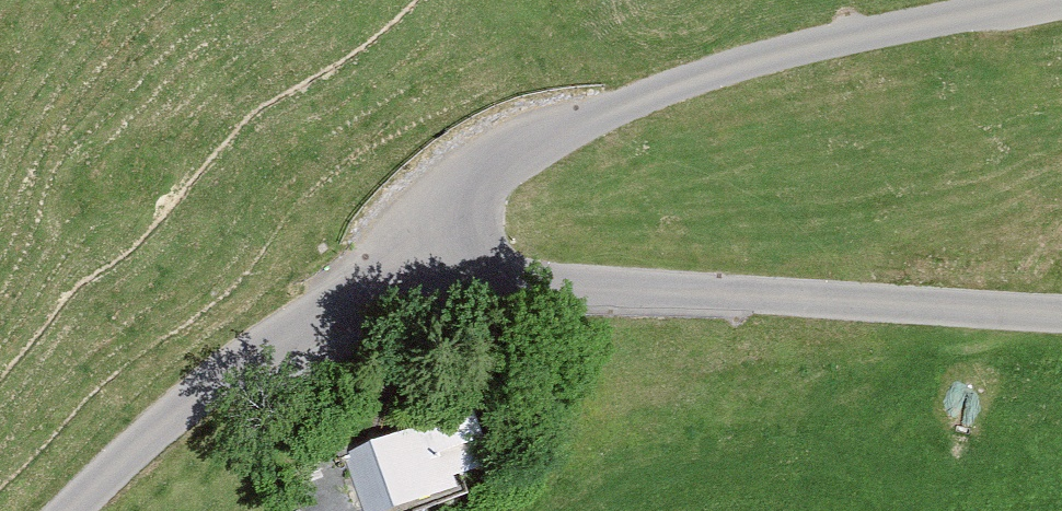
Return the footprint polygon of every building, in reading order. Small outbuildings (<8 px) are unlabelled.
[(338,454),(354,506),(439,477),(421,425),(338,454)]
